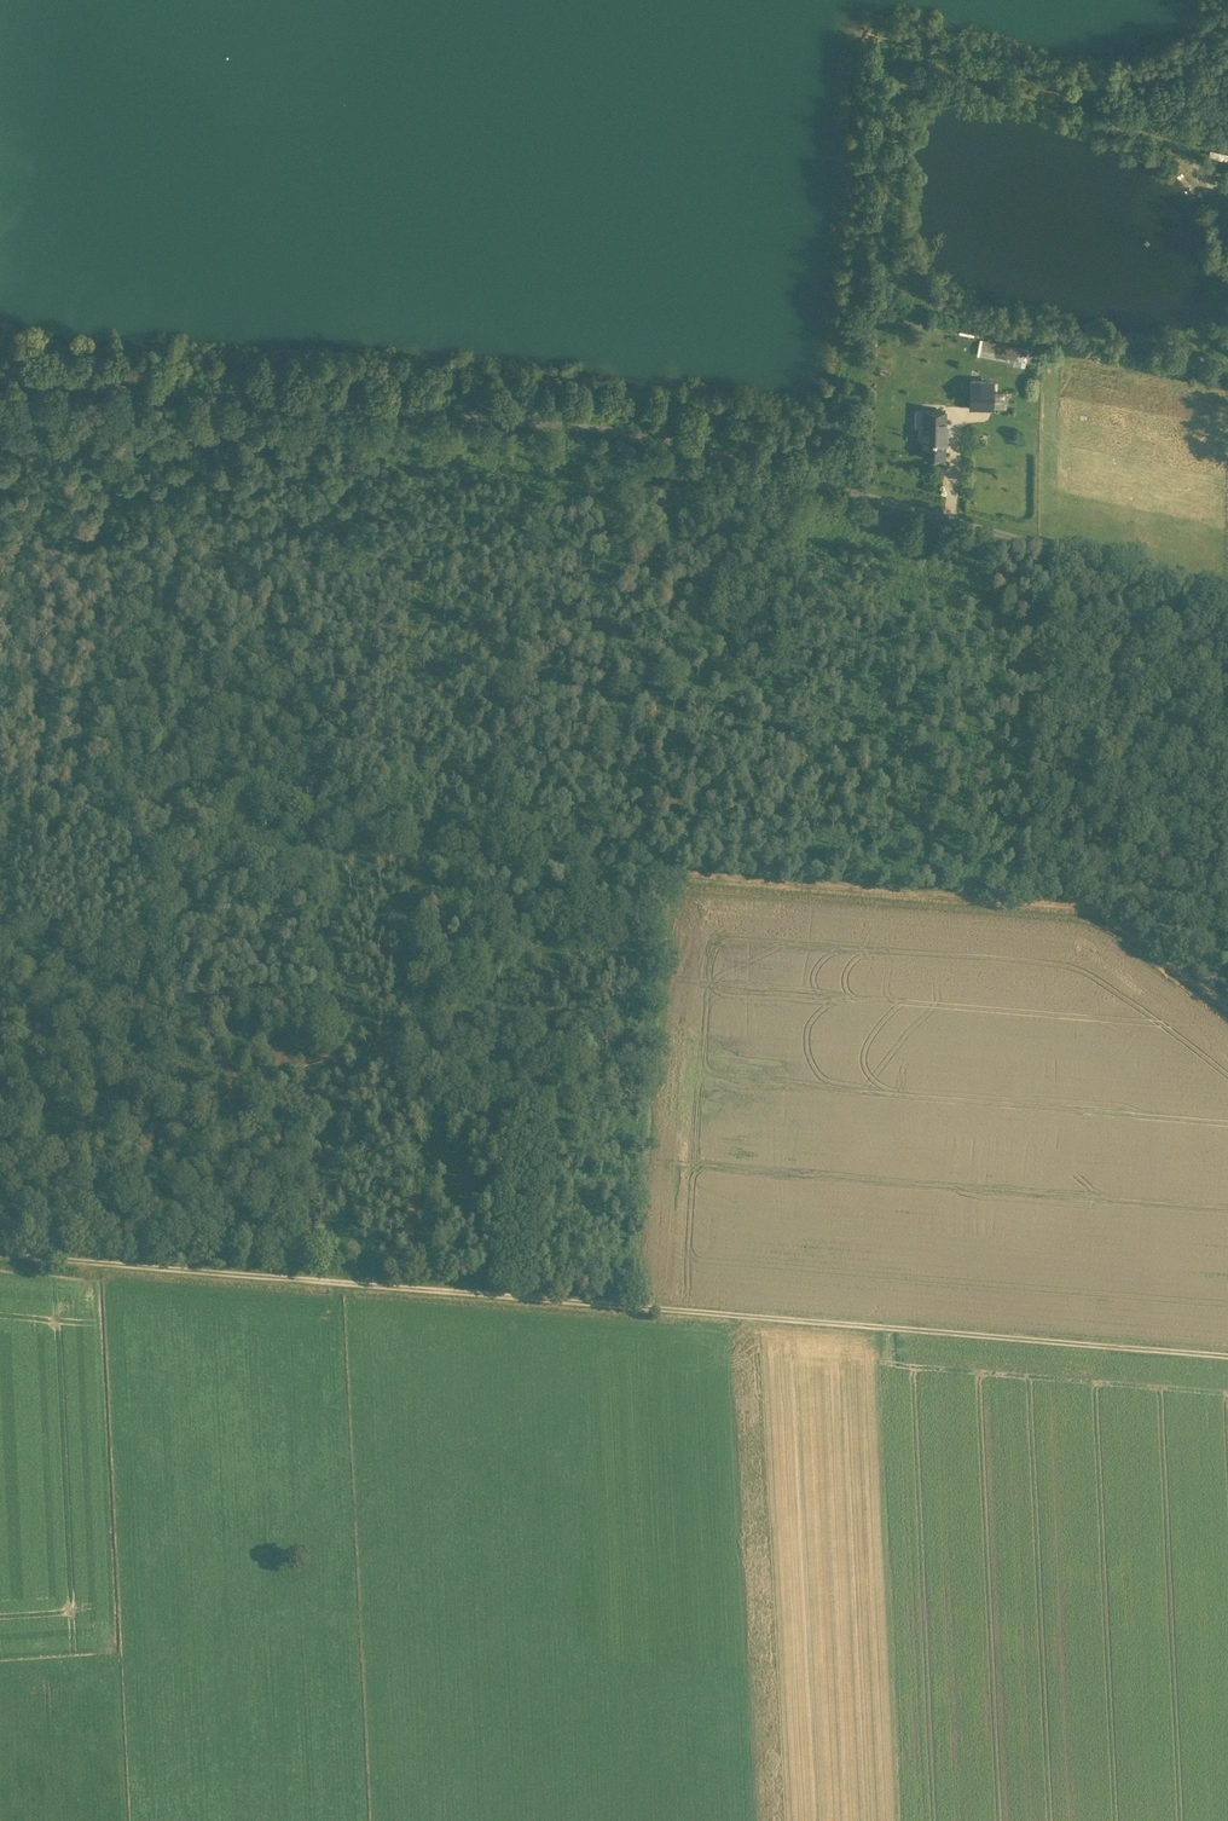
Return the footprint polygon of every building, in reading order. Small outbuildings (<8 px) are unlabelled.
[(1227,158),(1227,150),(1215,147),(1213,153),(1227,158)] [(982,337),(979,348),(1025,358),(1028,347),(982,337)] [(993,380),(971,379),(971,406),(991,407),(992,392),(993,380)] [(992,392),(991,407),(1006,407),(1007,392),(992,392)] [(946,410),(925,410),(924,430),(945,430),(946,410)] [(945,430),(924,430),(924,456),(944,456),(945,430)]
